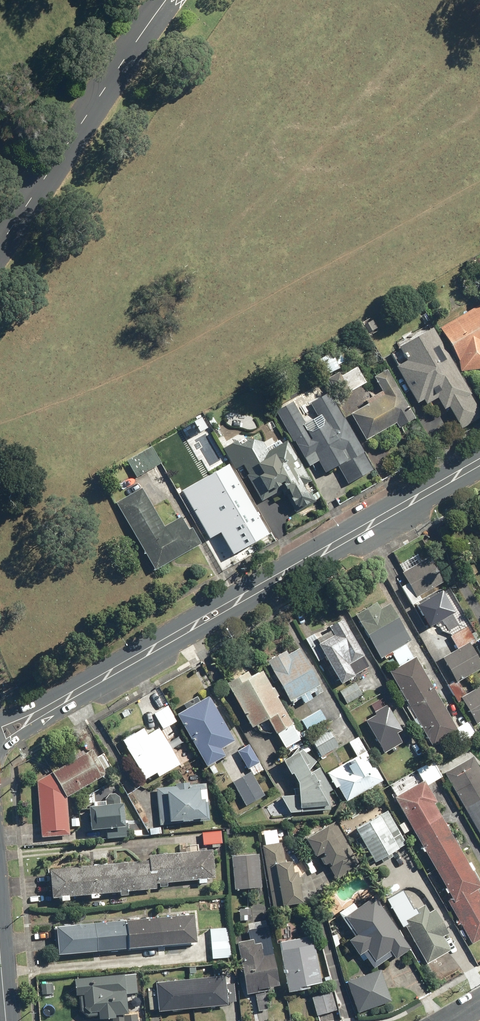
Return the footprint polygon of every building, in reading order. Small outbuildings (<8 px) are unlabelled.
[(439,326),(458,361),(460,372),(479,369),(479,304),(439,326)] [(395,367),(415,403),(421,400),(424,404),(435,398),(441,410),(447,406),(460,429),(479,418),(479,411),(432,327),(399,346),(407,360),(395,367)] [(340,367),(331,352),(318,359),(326,375),(340,367)] [(343,375),(340,371),(327,378),(339,398),(367,381),(358,366),(343,375)] [(373,376),(383,394),(349,414),(364,440),(395,423),(397,427),(414,418),(386,369),(373,376)] [(291,404),(279,411),(310,467),(317,463),(323,475),(337,467),(347,485),(372,471),(329,393),(311,402),(319,416),(303,425),(291,404)] [(248,474),(247,475),(261,501),(284,489),(296,510),(314,499),(305,483),(310,480),(287,440),(267,451),(255,429),(223,447),(236,468),(243,465),(248,474)] [(153,445),(128,459),(138,476),(163,462),(153,445)] [(231,466),(220,473),(223,478),(213,484),(212,482),(187,496),(208,533),(219,527),(234,553),(271,533),(239,479),(238,479),(231,466)] [(164,526),(143,487),(117,502),(155,569),(201,543),(192,527),(189,529),(181,516),(164,526)] [(429,557),(401,572),(415,597),(443,582),(429,557)] [(440,588),(413,604),(427,629),(455,614),(440,588)] [(375,602),(353,615),(379,659),(410,641),(388,603),(379,608),(375,602)] [(318,643),(316,644),(339,684),(353,676),(352,675),(368,666),(340,619),(328,627),(330,630),(315,638),(318,643)] [(441,658),(456,683),(479,668),(479,661),(470,645),(476,641),(467,625),(450,635),(458,648),(441,658)] [(266,661),(289,702),(299,696),(303,703),(312,698),(309,693),(312,691),(315,696),(322,691),(298,648),(287,655),(284,651),(266,661)] [(415,656),(389,671),(432,746),(456,732),(462,742),(476,734),(469,720),(456,728),(415,656)] [(247,671),(225,683),(250,728),(266,719),(274,734),(276,733),(284,748),(299,739),(261,670),(250,677),(247,671)] [(354,682),(339,691),(346,704),(362,695),(354,682)] [(460,697),(476,725),(479,722),(479,686),(460,697)] [(185,708),(175,714),(205,766),(223,756),(219,748),(234,740),(208,695),(199,700),(197,695),(182,703),(185,708)] [(375,714),(364,720),(383,753),(402,742),(396,732),(401,729),(386,704),(373,711),(375,714)] [(167,705),(154,713),(163,728),(176,720),(167,705)] [(320,709),(301,720),(307,730),(326,719),(320,709)] [(143,727),(121,740),(143,779),(154,773),(156,777),(178,764),(157,728),(146,734),(143,727)] [(328,728),(310,738),(320,756),(338,746),(328,728)] [(335,788),(337,786),(346,801),(383,780),(358,736),(348,742),(356,755),(327,772),(335,788)] [(249,744),(237,750),(248,769),(260,762),(249,744)] [(288,774),(290,773),(296,782),(297,795),(280,796),(289,812),(330,809),(329,791),(332,789),(319,767),(310,773),(308,771),(316,761),(299,746),(295,751),(280,760),(288,774)] [(93,749),(38,781),(41,836),(70,835),(68,796),(103,776),(105,779),(117,772),(105,751),(97,755),(93,749)] [(473,757),(444,773),(479,835),(479,769),(473,757)] [(251,771),(232,782),(246,806),(264,795),(251,771)] [(434,803),(437,801),(425,780),(394,797),(452,898),(448,900),(472,943),(479,939),(479,892),(477,888),(479,886),(479,885),(434,803)] [(176,786),(156,788),(160,824),(209,819),(206,783),(189,785),(188,782),(176,783),(176,786)] [(106,805),(86,806),(88,829),(106,828),(107,838),(129,836),(128,822),(123,822),(121,798),(116,793),(110,794),(106,798),(106,805)] [(407,843),(388,809),(354,828),(373,862),(407,843)] [(360,866),(336,821),(303,838),(313,856),(321,851),(336,879),(360,866)] [(221,830),(202,832),(203,845),(222,843),(221,830)] [(281,842),(262,845),(272,907),(300,902),(295,872),(291,873),(289,860),(284,861),(281,842)] [(211,849),(147,854),(147,860),(47,869),(50,897),(155,888),(155,883),(214,878),(211,849)] [(258,853),(230,855),(233,889),(261,887),(258,853)] [(401,889),(385,898),(402,927),(405,926),(427,963),(450,950),(443,937),(449,933),(435,908),(430,911),(425,904),(413,910),(401,889)] [(352,903),(338,912),(354,935),(347,940),(357,954),(362,951),(373,968),(391,955),(394,958),(410,947),(374,896),(355,908),(352,903)] [(194,914),(55,925),(57,952),(196,942),(194,914)] [(229,927),(210,928),(212,958),(232,956),(229,927)] [(279,941),(280,949),(279,950),(286,992),(309,988),(308,984),(320,982),(312,935),(279,941)] [(271,936),(236,942),(245,994),(252,993),(255,1011),(266,1009),(262,991),(266,990),(265,987),(280,985),(271,936)] [(381,969),(348,980),(351,991),(348,992),(355,1013),(392,1001),(381,969)] [(73,979),(75,995),(78,995),(79,1010),(85,1015),(97,1014),(97,1018),(109,1017),(110,1020),(135,1020),(134,1013),(127,1014),(125,993),(135,992),(134,973),(73,979)] [(225,976),(154,982),(155,991),(146,991),(147,1010),(157,1009),(157,1010),(227,1004),(225,976)] [(330,992),(309,997),(313,1016),(335,1010),(330,992)]
